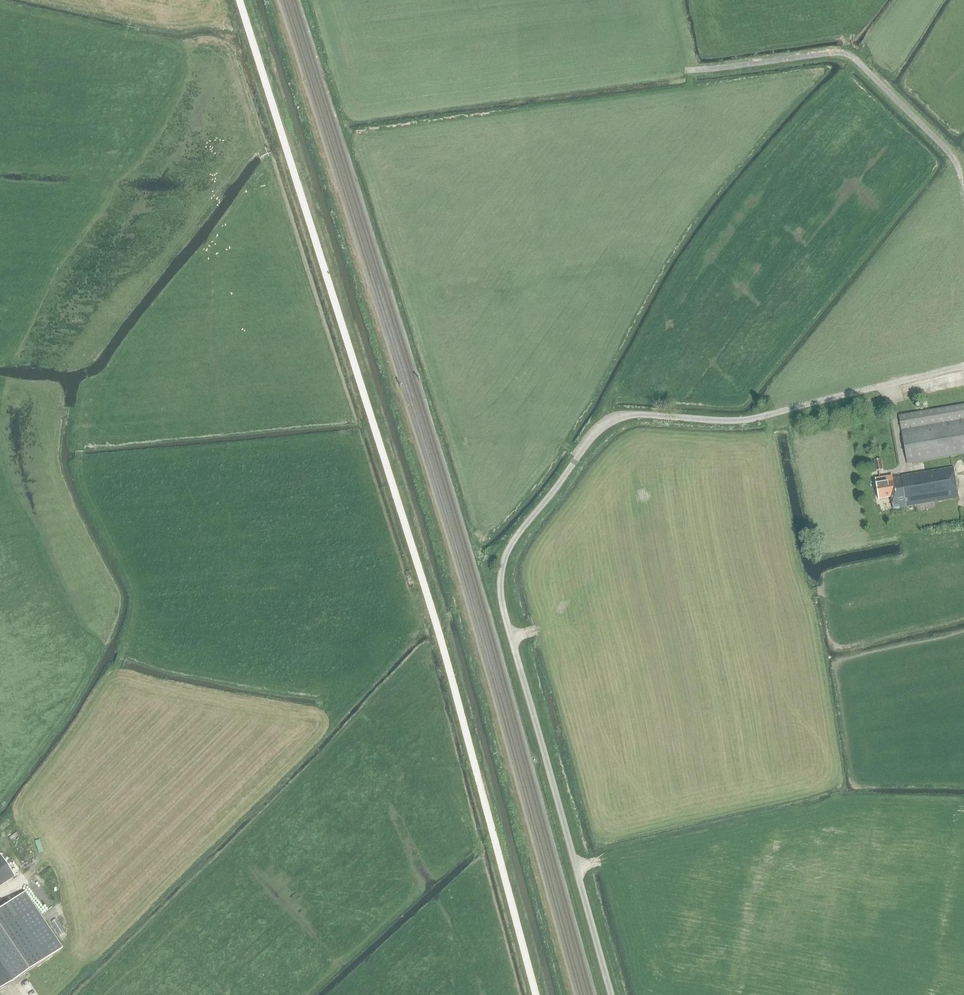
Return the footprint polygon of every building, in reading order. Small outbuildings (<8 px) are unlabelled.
[(929,460),(963,454),(963,404),(898,415),(906,464),(929,460)] [(874,459),(876,470),(883,469),(881,458),(874,459)] [(899,476),(886,479),(886,477),(874,479),(877,498),(890,496),(892,509),(957,498),(952,467),(899,476)] [(14,880),(0,860),(0,889),(14,880)] [(0,910),(0,967),(12,984),(26,975),(62,950),(24,894),(0,910)] [(0,967),(0,993),(12,984),(0,967)]
